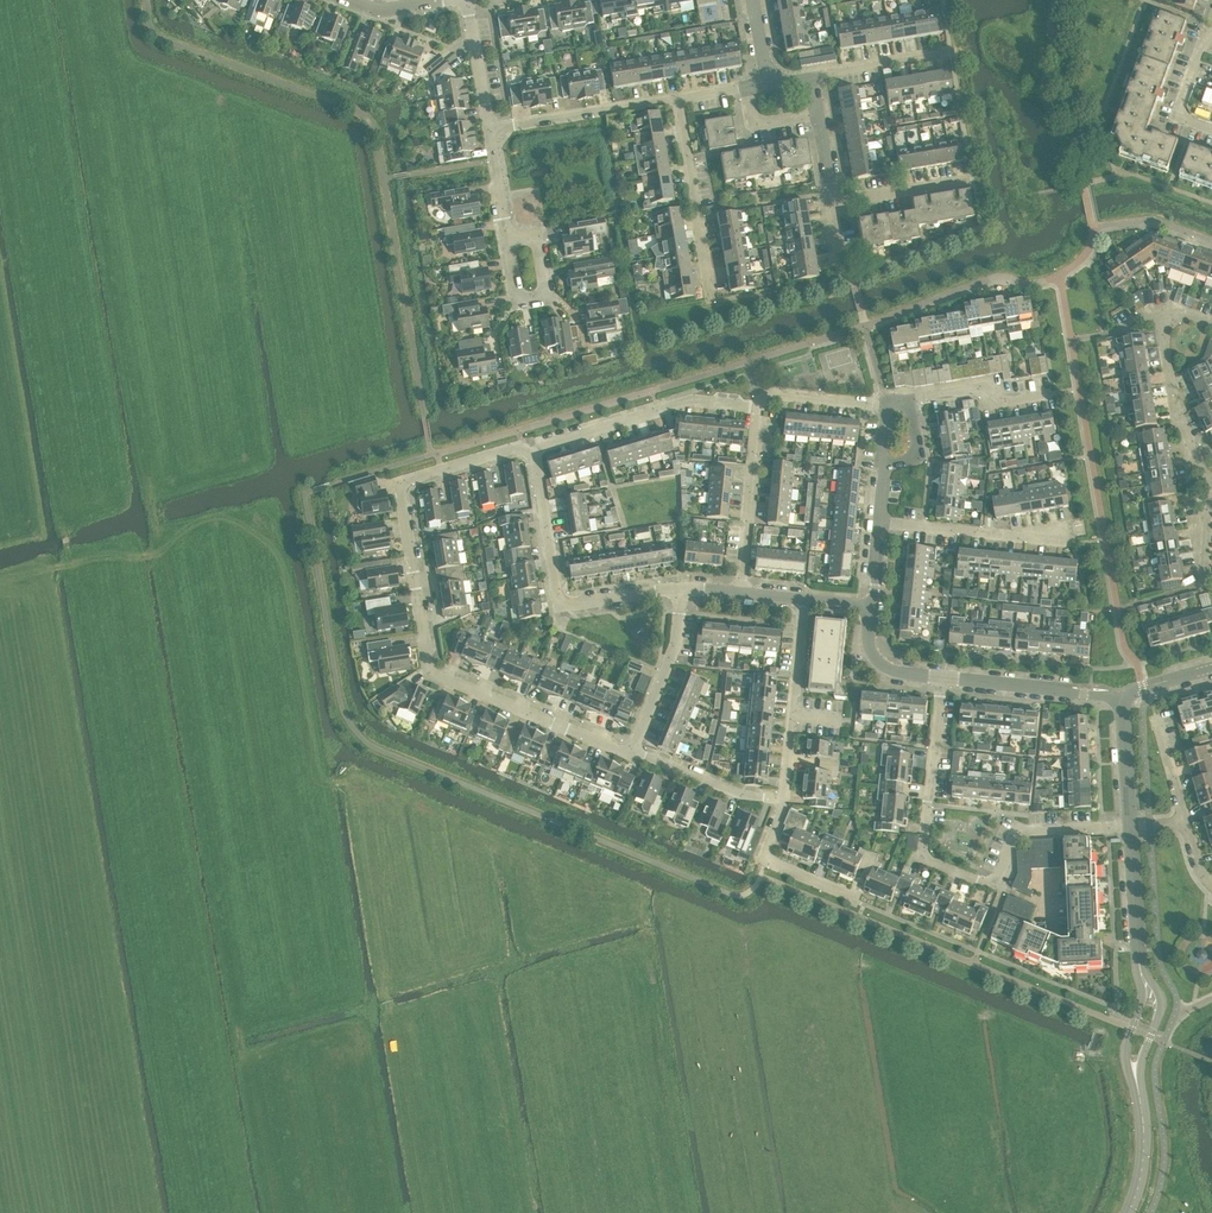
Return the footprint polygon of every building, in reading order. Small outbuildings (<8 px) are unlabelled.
[(242,0),(193,0),(199,7),(207,0),(212,2),(214,3),(219,8),(222,10),(224,10),(227,10),(228,8),(238,11),(242,0)] [(267,18),(268,15),(275,17),(280,3),(274,0),(251,0),(246,14),(243,22),(263,29),(267,18)] [(575,2),(575,0),(573,0),(568,1),(573,30),(583,28),(586,24),(593,23),(589,2),(582,3),(582,1),(575,2)] [(602,17),(610,16),(611,21),(624,19),(621,0),(599,0),(602,17)] [(644,10),(643,0),(621,0),(624,19),(638,17),(637,11),(644,10)] [(644,10),(652,9),(653,14),(667,12),(665,0),(643,0),(644,10)] [(687,3),(687,0),(665,0),(667,12),(680,10),(679,4),(687,3)] [(801,0),(783,0),(777,1),(779,14),(802,10),(801,0)] [(1198,0),(1176,0),(1175,5),(1204,15),(1206,10),(1196,6),(1198,0)] [(562,32),(573,30),(568,1),(560,2),(560,4),(554,6),(554,8),(547,9),(551,30),(558,29),(562,32)] [(305,5),(302,7),(295,5),(294,8),(287,6),(280,26),(288,29),(289,26),(301,30),(302,27),(309,29),(314,15),(307,13),(310,7),(305,5)] [(535,9),(528,10),(528,8),(521,9),(526,38),(536,36),(539,32),(546,31),(543,10),(535,11),(535,9)] [(516,39),(526,38),(521,9),(513,10),(514,12),(507,13),(507,15),(497,17),(501,38),(512,36),(516,39)] [(942,32),(938,9),(924,11),(928,35),(942,32)] [(805,22),(802,10),(779,14),(781,26),(805,22)] [(928,35),(924,11),(912,13),(916,37),(928,35)] [(1157,12),(1140,59),(1170,70),(1177,51),(1181,52),(1182,47),(1183,44),(1185,40),(1181,38),(1187,23),(1157,12)] [(916,37),(912,13),(899,15),(903,39),(916,37)] [(903,39),(899,15),(887,18),(891,41),(903,39)] [(342,41),(347,28),(341,25),(343,19),(338,17),(334,19),(329,17),(328,20),(321,18),(315,34),(321,36),(321,37),(334,42),(331,49),(340,52),(344,41),(342,41)] [(891,41),(887,18),(874,20),(878,43),(891,41)] [(878,43),(874,20),(861,22),(865,45),(878,43)] [(807,35),(805,22),(781,26),(783,38),(807,35)] [(865,45),(861,22),(849,24),(853,48),(865,45)] [(853,48),(849,24),(836,26),(840,50),(853,48)] [(348,47),(341,66),(349,70),(355,72),(361,57),(371,61),(375,49),(378,50),(381,43),(378,42),(381,34),(364,28),(363,32),(361,36),(353,33),(348,47)] [(679,32),(670,34),(671,38),(672,45),(681,43),(679,36),(679,32)] [(809,48),(807,35),(783,38),(786,52),(809,48)] [(400,71),(411,42),(403,39),(403,41),(397,39),(395,43),(388,41),(379,66),(387,69),(388,66),(400,71)] [(438,55),(435,57),(422,52),(423,49),(418,47),(418,45),(411,42),(400,71),(413,76),(414,75),(423,78),(429,73),(443,61),(438,55)] [(740,67),(736,43),(724,46),(728,69),(740,67)] [(728,69),(724,46),(711,48),(715,71),(728,69)] [(829,62),(836,61),(833,47),(826,48),(829,62)] [(715,71),(711,48),(698,50),(703,73),(715,71)] [(822,63),(829,62),(826,48),(819,49),(822,63)] [(814,64),(822,63),(819,49),(812,50),(814,64)] [(703,73),(698,50),(686,52),(690,76),(703,73)] [(807,66),(814,64),(812,50),(805,52),(807,66)] [(690,76),(686,52),(673,54),(677,78),(690,76)] [(800,67),(807,66),(805,52),(798,53),(800,67)] [(677,78),(673,54),(660,56),(664,80),(677,78)] [(664,80),(660,56),(648,58),(652,82),(664,80)] [(652,82),(648,58),(635,61),(639,84),(652,82)] [(1140,59),(1123,106),(1153,117),(1158,101),(1162,103),(1164,99),(1165,95),(1167,91),(1163,89),(1170,70),(1140,59)] [(436,100),(466,94),(465,86),(462,87),(461,81),(456,82),(454,76),(443,61),(429,73),(433,79),(435,86),(434,86),(436,100)] [(639,84),(635,61),(623,63),(627,86),(639,84)] [(627,86),(623,63),(610,65),(614,89),(627,86)] [(601,70),(594,71),(590,68),(579,70),(584,99),(592,97),(591,95),(598,94),(598,92),(605,91),(601,70)] [(577,100),(584,99),(579,70),(568,72),(566,76),(559,77),(562,98),(570,97),(570,99),(577,98),(577,100)] [(952,94),(948,71),(935,73),(936,77),(939,97),(952,94)] [(939,97),(936,77),(935,73),(923,76),(927,99),(939,97)] [(554,78),(547,79),(543,76),(533,78),(538,107),(546,105),(545,103),(552,102),(551,100),(558,99),(554,78)] [(927,99),(923,76),(910,78),(911,81),(914,101),(927,99)] [(531,108),(538,107),(533,78),(522,80),(520,84),(509,86),(513,107),(523,105),(524,107),(530,106),(531,108)] [(914,101),(911,81),(910,78),(898,80),(902,103),(914,101)] [(902,103),(898,80),(885,82),(888,105),(902,103)] [(840,103),(859,100),(857,87),(838,90),(840,103)] [(462,110),(463,109),(466,109),(465,103),(468,103),(466,94),(436,100),(439,113),(436,114),(437,121),(463,117),(462,110)] [(842,116),(862,113),(859,100),(840,103),(842,116)] [(1148,132),(1153,117),(1123,106),(1112,138),(1117,140),(1122,150),(1120,155),(1168,173),(1179,143),(1148,132)] [(662,135),(660,123),(659,113),(629,117),(632,132),(634,132),(635,139),(662,135)] [(845,128),(864,125),(862,113),(842,116),(845,128)] [(469,123),(465,124),(463,117),(437,121),(439,128),(441,128),(443,141),(474,136),(472,129),(470,129),(469,123)] [(731,118),(704,122),(704,123),(706,132),(707,141),(709,151),(736,146),(734,137),(733,127),(731,118)] [(847,141),(866,138),(864,125),(845,128),(847,141)] [(666,156),(664,146),(662,135),(635,139),(636,146),(633,147),(636,161),(666,156)] [(446,156),(438,157),(440,164),(444,163),(466,160),(470,159),(469,152),(470,152),(474,151),(473,145),(475,145),(474,136),(443,141),(446,155),(446,156)] [(849,154),(868,151),(866,138),(847,141),(849,154)] [(951,163),(964,161),(960,141),(947,143),(951,163)] [(791,145),(777,147),(782,175),(796,172),(810,170),(805,142),(791,145)] [(938,165),(951,163),(947,143),(935,146),(938,165)] [(925,167),(938,165),(935,146),(922,148),(925,167)] [(763,150),(749,152),(753,179),(768,177),(782,175),(777,147),(763,150)] [(1191,147),(1181,177),(1211,188),(1211,155),(1191,147)] [(913,169),(925,167),(922,148),(909,150),(913,169)] [(899,171),(913,169),(909,150),(896,152),(899,171)] [(851,166),(870,163),(868,151),(849,154),(851,166)] [(734,155),(720,157),(725,184),(739,182),(753,179),(749,152),(734,155)] [(670,178),(668,166),(666,156),(636,161),(639,177),(641,176),(642,183),(670,178)] [(853,180),(872,176),(870,163),(851,166),(853,180)] [(674,201),(672,189),(670,178),(642,183),(644,193),(648,193),(649,200),(647,200),(645,201),(644,203),(643,205),(643,207),(643,210),(669,206),(668,201),(674,201)] [(476,195),(469,196),(467,188),(430,194),(432,207),(440,206),(440,208),(441,208),(444,210),(446,211),(447,211),(450,210),(452,220),(480,215),(476,195)] [(917,228),(973,218),(969,191),(912,201),(914,213),(858,222),(862,249),(919,239),(917,228)] [(807,214),(806,210),(804,200),(803,200),(803,201),(781,205),(783,218),(807,214)] [(658,225),(654,225),(656,236),(674,233),(683,232),(681,220),(679,209),(656,213),(658,225)] [(742,225),(740,212),(718,216),(718,214),(717,215),(719,228),(742,225)] [(809,226),(807,217),(807,214),(783,218),(785,230),(809,226)] [(570,235),(562,236),(566,256),(574,255),(576,256),(581,255),(582,253),(593,252),(591,236),(606,234),(604,218),(593,220),(573,223),(568,224),(570,235)] [(470,224),(444,228),(447,245),(454,244),(456,255),(466,253),(471,256),(474,251),(484,250),(480,230),(472,232),(470,224)] [(744,237),(742,225),(719,228),(721,241),(744,237)] [(811,239),(810,235),(809,226),(785,230),(787,243),(811,239)] [(657,246),(651,249),(656,258),(687,253),(685,243),(683,232),(674,233),(656,236),(657,246)] [(1156,260),(1164,237),(1157,234),(1143,244),(1154,261),(1156,260)] [(747,250),(744,237),(721,241),(723,254),(747,250)] [(1166,267),(1176,241),(1164,237),(1156,260),(1156,263),(1156,264),(1166,268),(1166,267)] [(813,251),(812,243),(811,239),(787,243),(789,255),(813,251)] [(638,251),(636,240),(628,241),(629,252),(638,251)] [(1154,261),(1143,244),(1140,240),(1130,247),(1144,268),(1154,261)] [(1180,272),(1189,249),(1185,248),(1183,249),(1182,250),(1180,249),(1182,243),(1176,241),(1166,267),(1166,268),(1176,271),(1178,274),(1180,275),(1180,272)] [(1146,270),(1144,268),(1130,247),(1124,251),(1128,257),(1126,258),(1126,257),(1123,256),(1119,259),(1132,276),(1131,277),(1133,279),(1133,278),(1135,277),(1139,279),(1144,275),(1144,271),(1145,270),(1146,270)] [(1195,274),(1204,251),(1198,249),(1195,255),(1193,254),(1193,253),(1192,250),(1189,249),(1180,272),(1180,275),(1182,276),(1185,274),(1195,278),(1196,275),(1195,274)] [(749,262),(747,250),(723,254),(726,266),(749,262)] [(815,264),(815,260),(813,251),(789,255),(792,268),(815,264)] [(1211,264),(1211,254),(1204,251),(1195,274),(1196,275),(1207,278),(1211,264)] [(657,259),(654,269),(662,271),(663,279),(681,276),(690,275),(688,263),(687,253),(656,258),(657,259)] [(568,278),(566,280),(567,285),(569,286),(571,286),(571,291),(579,289),(581,292),(584,291),(585,288),(596,286),(595,280),(616,277),(612,257),(601,259),(573,264),(574,272),(568,273),(569,278),(568,278)] [(1132,276),(1119,259),(1116,261),(1116,264),(1116,265),(1115,266),(1111,260),(1105,264),(1109,270),(1104,274),(1107,288),(1111,287),(1114,292),(1125,285),(1130,284),(1129,278),(1131,277),(1132,276)] [(474,262),(448,266),(451,282),(461,281),(463,292),(463,293),(475,291),(477,292),(481,292),(482,289),(490,288),(487,268),(477,270),(476,268),(474,262)] [(751,275),(749,262),(726,266),(728,279),(751,275)] [(817,277),(816,268),(815,264),(792,268),(794,281),(817,277)] [(681,276),(663,279),(665,290),(669,290),(671,301),(694,297),(692,286),(690,275),(681,276)] [(753,288),(751,275),(728,279),(730,292),(753,288)] [(1140,294),(1136,296),(1140,302),(1144,300),(1148,306),(1148,305),(1147,291),(1139,292),(1140,294)] [(588,315),(581,316),(582,325),(586,324),(588,336),(589,336),(591,346),(607,344),(605,333),(616,331),(613,317),(619,316),(628,314),(626,299),(591,306),(586,306),(588,315)] [(1004,299),(990,302),(994,325),(996,332),(1009,330),(1008,327),(1007,327),(1007,323),(1004,304),(1004,299)] [(1021,325),(1031,323),(1032,330),(1040,329),(1038,313),(1032,314),(1030,299),(1017,302),(1021,325)] [(463,302),(442,306),(444,315),(452,313),(453,319),(455,321),(458,320),(460,332),(489,326),(488,323),(491,323),(492,321),(491,316),(489,315),(487,315),(485,306),(478,308),(477,300),(463,302)] [(1144,300),(1140,302),(1144,309),(1148,306),(1144,300)] [(982,327),(983,327),(994,325),(990,302),(978,304),(982,327)] [(1022,332),(1021,325),(1017,302),(1004,304),(1007,323),(1007,327),(1008,327),(1009,330),(1009,334),(1022,332)] [(984,333),(983,327),(982,327),(978,304),(965,306),(967,315),(971,336),(984,333)] [(971,338),(971,336),(967,315),(954,317),(958,340),(971,338)] [(946,342),(958,340),(954,317),(942,319),(946,342)] [(560,319),(543,322),(547,347),(556,345),(557,353),(560,354),(574,352),(569,323),(561,325),(560,319)] [(933,344),(946,342),(942,319),(929,321),(933,344)] [(921,346),(933,344),(929,321),(916,323),(917,328),(921,346)] [(921,351),(921,346),(917,328),(904,330),(908,353),(921,351)] [(526,330),(508,333),(512,358),(522,356),(523,363),(526,365),(539,363),(535,335),(527,336),(526,330)] [(898,355),(908,353),(904,330),(891,332),(894,347),(888,348),(895,388),(904,386),(902,373),(898,374),(896,363),(899,362),(898,355)] [(1123,352),(1144,349),(1143,344),(1145,344),(1144,335),(1116,340),(1117,344),(1119,346),(1122,345),(1123,352)] [(460,351),(457,352),(460,369),(469,367),(471,377),(481,375),(482,378),(488,377),(487,374),(496,373),(492,353),(491,353),(490,346),(482,347),(480,338),(459,341),(460,351)] [(1120,366),(1146,361),(1144,349),(1123,352),(1124,360),(1121,360),(1120,362),(1120,366)] [(1004,381),(1011,380),(1007,355),(1000,356),(1002,373),(1004,381)] [(996,374),(1002,373),(1000,356),(993,357),(996,374)] [(1041,374),(1048,373),(1045,357),(1039,358),(1041,374)] [(1191,373),(1189,374),(1194,385),(1211,377),(1211,360),(1211,357),(1188,367),(1191,373)] [(1032,376),(1041,374),(1039,358),(1029,360),(1032,376)] [(978,377),(984,376),(981,359),(975,360),(978,377)] [(971,378),(978,377),(975,360),(968,362),(971,378)] [(1128,378),(1148,374),(1146,361),(1120,366),(1121,369),(1123,371),(1126,370),(1128,378)] [(952,381),(959,380),(956,364),(950,365),(952,381)] [(946,383),(952,381),(950,365),(943,366),(946,383)] [(927,386),(934,385),(931,368),(925,369),(927,386)] [(920,387),(927,386),(925,369),(917,371),(920,387)] [(1128,378),(1123,379),(1125,391),(1150,387),(1148,374),(1128,378)] [(1194,385),(1199,396),(1211,390),(1211,377),(1194,385)] [(1150,387),(1125,391),(1125,394),(1127,396),(1131,395),(1132,403),(1152,400),(1150,387)] [(1199,396),(1204,407),(1211,404),(1211,390),(1199,396)] [(964,410),(976,408),(974,400),(962,402),(964,410)] [(1128,417),(1154,412),(1152,400),(1132,403),(1133,410),(1129,411),(1128,413),(1128,417)] [(1204,407),(1195,411),(1200,422),(1211,417),(1211,404),(1204,407)] [(940,427),(966,422),(964,412),(938,416),(940,427)] [(1136,429),(1142,428),(1156,425),(1154,412),(1128,417),(1129,420),(1132,422),(1135,421),(1136,429)] [(1050,435),(1055,434),(1052,413),(1041,415),(1046,442),(1051,441),(1050,435)] [(796,437),(798,416),(785,415),(783,435),(796,437)] [(1041,443),(1046,442),(1041,415),(1031,417),(1034,437),(1040,436),(1041,443)] [(808,438),(810,417),(798,416),(796,437),(808,438)] [(820,439),(822,418),(810,417),(808,438),(820,439)] [(1028,438),(1034,437),(1031,417),(1020,419),(1025,446),(1029,445),(1028,438)] [(1211,436),(1211,417),(1200,422),(1205,434),(1210,432),(1211,436)] [(690,442),(692,420),(679,418),(679,420),(676,419),(675,431),(667,433),(673,451),(673,450),(679,448),(679,441),(690,442)] [(832,440),(834,420),(822,418),(820,439),(832,440)] [(1020,419),(1009,421),(1014,447),(1025,446),(1020,419)] [(703,443),(705,421),(692,420),(690,442),(703,443)] [(844,441),(846,421),(834,420),(832,440),(844,441)] [(716,445),(718,422),(705,421),(703,443),(716,445)] [(857,443),(859,422),(846,421),(844,441),(857,443)] [(1014,447),(1009,421),(999,423),(1004,449),(1014,447)] [(728,446),(730,423),(718,422),(716,445),(728,446)] [(941,438),(968,433),(966,422),(940,427),(941,438)] [(742,447),(744,425),(730,423),(728,446),(742,447)] [(999,450),(1004,449),(999,423),(988,424),(990,434),(987,435),(990,452),(999,451),(999,450)] [(1139,449),(1167,444),(1165,436),(1163,437),(1162,431),(1158,432),(1156,425),(1142,428),(1144,443),(1140,443),(1139,445),(1139,449)] [(658,436),(655,437),(660,454),(673,451),(667,433),(664,434),(663,431),(657,433),(658,436)] [(943,448),(963,445),(963,439),(969,438),(968,433),(941,438),(943,448)] [(645,440),(642,441),(648,458),(660,454),(655,437),(652,438),(651,435),(644,437),(645,440)] [(633,443),(630,444),(635,462),(648,458),(642,441),(640,441),(639,438),(632,440),(633,443)] [(621,447),(618,448),(623,466),(635,462),(630,444),(627,445),(627,442),(620,444),(621,447)] [(970,459),(970,460),(973,459),(971,449),(970,444),(964,445),(963,445),(943,448),(945,459),(956,457),(957,461),(970,459)] [(1141,461),(1166,457),(1166,452),(1168,452),(1167,444),(1139,449),(1141,461)] [(596,447),(593,448),(592,445),(586,447),(587,451),(584,451),(589,469),(602,465),(596,447)] [(618,448),(615,449),(614,446),(608,448),(609,451),(605,452),(611,469),(623,466),(618,448)] [(584,451),(581,452),(580,449),(574,451),(575,454),(572,455),(577,472),(589,469),(584,451)] [(572,455),(569,456),(568,453),(560,455),(561,458),(560,459),(565,476),(577,472),(572,455)] [(560,459),(556,460),(555,457),(550,459),(551,462),(547,463),(552,479),(550,480),(552,488),(557,486),(555,479),(565,476),(560,459)] [(1144,474),(1171,469),(1170,462),(1167,462),(1166,457),(1141,461),(1144,474)] [(968,479),(970,460),(970,459),(957,461),(951,462),(951,466),(942,465),(941,476),(961,478),(968,479)] [(772,475),(792,477),(793,464),(773,462),(772,475)] [(511,498),(524,495),(519,465),(505,467),(508,488),(501,490),(504,506),(512,505),(511,498)] [(730,483),(731,470),(711,468),(710,481),(730,483)] [(858,484),(859,471),(839,469),(837,482),(858,484)] [(1170,478),(1172,478),(1171,469),(1144,474),(1147,487),(1151,486),(1171,483),(1170,478)] [(501,490),(494,491),(491,474),(477,476),(482,507),(496,505),(496,508),(504,506),(501,490)] [(791,489),(792,477),(772,475),(771,487),(791,489)] [(961,484),(961,478),(941,476),(940,487),(966,490),(967,485),(961,484)] [(372,479),(356,483),(359,499),(361,499),(361,501),(359,505),(360,510),(363,513),(364,516),(390,512),(389,509),(391,507),(390,504),(388,503),(387,493),(380,495),(375,478),(372,479)] [(729,495),(730,483),(710,481),(709,493),(729,495)] [(1065,486),(1057,487),(1056,481),(1051,482),(1056,508),(1068,506),(1065,486)] [(457,515),(470,513),(466,482),(451,484),(454,506),(447,507),(450,524),(458,522),(457,515)] [(856,496),(858,484),(837,482),(836,494),(856,496)] [(1044,510),(1056,508),(1051,482),(1039,484),(1044,510)] [(1149,493),(1147,496),(1148,500),(1168,497),(1175,495),(1174,487),(1172,487),(1171,483),(1151,486),(1152,493),(1149,493)] [(1032,512),(1044,510),(1039,484),(1027,486),(1032,512)] [(1020,515),(1032,512),(1027,486),(1023,487),(1024,493),(1017,495),(1020,515)] [(789,501),(791,489),(771,487),(770,499),(789,501)] [(966,494),(966,490),(940,487),(939,498),(959,500),(960,494),(966,494)] [(996,519),(1008,517),(1004,490),(999,491),(1000,498),(993,499),(996,519)] [(1017,495),(1010,496),(1009,490),(1004,490),(1008,517),(1020,515),(1017,495)] [(447,507),(441,508),(438,491),(423,493),(428,525),(442,522),(443,525),(450,524),(447,507)] [(728,507),(729,495),(709,493),(708,505),(728,507)] [(855,508),(856,496),(836,494),(835,506),(855,508)] [(569,511),(586,509),(584,495),(567,498),(567,501),(563,502),(565,509),(568,508),(569,511)] [(1146,521),(1174,516),(1172,508),(1170,509),(1168,497),(1148,500),(1142,501),(1146,521)] [(959,500),(939,498),(938,509),(964,511),(965,501),(959,500)] [(788,513),(789,501),(770,499),(768,511),(788,513)] [(727,519),(728,507),(708,505),(706,517),(727,519)] [(854,520),(855,508),(835,506),(834,518),(854,520)] [(571,524),(588,521),(586,509),(569,511),(569,514),(566,514),(567,521),(570,521),(571,524)] [(964,516),(964,511),(938,509),(937,519),(957,521),(957,515),(964,516)] [(787,526),(788,513),(768,511),(767,524),(787,526)] [(1153,533),(1173,529),(1173,525),(1175,524),(1174,516),(1146,521),(1148,533),(1153,532),(1153,533)] [(526,523),(519,524),(518,517),(499,520),(501,528),(504,527),(506,540),(528,536),(526,523)] [(853,532),(854,520),(834,518),(833,530),(853,532)] [(573,537),(590,534),(588,521),(571,524),(571,527),(568,527),(569,534),(572,534),(573,537)] [(393,531),(381,532),(380,524),(353,528),(356,544),(363,543),(365,558),(381,555),(380,553),(392,551),(390,540),(394,539),(393,531)] [(778,536),(779,529),(771,528),(770,536),(778,536)] [(1150,546),(1178,542),(1176,534),(1174,534),(1173,529),(1153,533),(1154,540),(1151,541),(1149,543),(1150,546)] [(852,544),(853,532),(833,530),(831,542),(852,544)] [(802,539),(802,538),(803,531),(795,531),(794,538),(802,539)] [(457,542),(460,541),(458,533),(440,536),(441,544),(434,545),(436,558),(459,554),(457,542)] [(523,550),(530,549),(528,536),(506,540),(508,552),(505,553),(506,561),(524,558),(523,550)] [(850,556),(852,544),(831,542),(830,554),(850,556)] [(1157,558),(1178,555),(1177,550),(1179,550),(1178,542),(1150,546),(1150,549),(1153,551),(1156,551),(1157,558)] [(696,564),(698,544),(686,543),(684,563),(696,564)] [(708,565),(710,545),(698,544),(696,564),(708,565)] [(720,567),(722,546),(710,545),(708,565),(720,567)] [(676,546),(670,547),(669,546),(656,548),(659,565),(662,565),(663,568),(670,567),(669,564),(676,563),(676,546)] [(935,562),(936,550),(910,547),(909,559),(929,561),(935,562)] [(657,566),(659,565),(656,548),(644,550),(647,568),(650,567),(650,570),(657,569),(657,566)] [(644,568),(647,568),(644,550),(631,552),(634,569),(637,569),(638,573),(644,571),(644,568)] [(766,571),(769,551),(756,550),(754,570),(766,571)] [(968,578),(971,552),(960,550),(959,561),(956,560),(954,577),(963,578),(968,578)] [(779,573),(781,552),(769,551),(766,571),(779,573)] [(631,570),(634,569),(631,552),(619,554),(622,572),(624,571),(625,575),(632,573),(631,570)] [(791,574),(793,553),(781,552),(779,573),(791,574)] [(980,573),(982,553),(971,552),(968,578),(973,579),(974,572),(980,573)] [(803,575),(805,555),(793,553),(791,574),(803,575)] [(990,580),(992,554),(982,553),(980,573),(979,579),(990,580)] [(464,567),(461,567),(459,554),(436,558),(438,571),(445,570),(446,577),(465,574),(464,567)] [(619,572),(622,572),(619,554),(606,556),(609,574),(612,573),(612,577),(619,576),(619,572)] [(849,568),(850,556),(830,554),(829,566),(849,568)] [(1001,575),(1003,555),(992,554),(990,580),(995,581),(995,575),(1001,575)] [(1011,582),(1014,556),(1003,555),(1001,575),(1006,576),(1006,582),(1011,582)] [(1148,573),(1182,567),(1181,559),(1178,559),(1178,555),(1157,558),(1158,565),(1155,566),(1154,568),(1148,569),(1148,573)] [(606,574),(609,574),(606,556),(594,558),(597,576),(600,575),(600,579),(607,578),(606,574)] [(1022,577),(1024,557),(1014,556),(1011,582),(1016,583),(1016,577),(1022,577)] [(1032,585),(1035,558),(1024,557),(1022,577),(1028,578),(1027,584),(1032,585)] [(532,564),(526,565),(524,558),(506,561),(507,569),(510,569),(512,581),(534,577),(532,564)] [(594,576),(597,576),(594,558),(581,560),(584,578),(587,577),(587,581),(594,580),(594,576)] [(1043,579),(1045,559),(1035,558),(1032,585),(1037,585),(1038,579),(1043,579)] [(928,568),(929,561),(909,559),(907,571),(933,574),(934,569),(928,568)] [(1053,587),(1056,560),(1045,559),(1043,579),(1049,580),(1048,586),(1053,587)] [(581,578),(584,578),(581,560),(568,562),(571,580),(575,579),(575,583),(582,582),(581,578)] [(1065,582),(1067,561),(1056,560),(1053,587),(1058,587),(1058,581),(1065,582)] [(367,563),(351,566),(352,575),(354,574),(355,576),(355,578),(357,580),(359,581),(361,581),(367,580),(369,592),(398,587),(395,567),(391,568),(380,569),(379,561),(367,563)] [(1075,589),(1077,563),(1067,561),(1065,582),(1070,582),(1069,589),(1075,589)] [(848,581),(849,568),(829,566),(828,579),(848,581)] [(1182,567),(1148,573),(1149,576),(1155,575),(1157,577),(1160,576),(1161,583),(1159,583),(1160,591),(1181,588),(1180,581),(1182,580),(1181,575),(1183,575),(1182,567)] [(933,579),(933,574),(907,571),(906,583),(926,585),(927,578),(933,579)] [(464,583),(466,582),(465,574),(446,577),(447,584),(441,585),(443,599),(466,596),(464,583)] [(530,591),(536,590),(534,577),(512,581),(514,593),(511,593),(512,601),(531,599),(530,591)] [(926,592),(926,585),(906,583),(905,595),(931,598),(932,593),(926,592)] [(930,603),(931,598),(905,595),(904,608),(924,610),(924,603),(930,603)] [(470,608),(468,608),(466,596),(443,599),(445,613),(452,612),(453,619),(460,618),(460,621),(472,616),(470,608)] [(1080,609),(1089,610),(1087,598),(1079,599),(1080,609)] [(405,606),(392,608),(391,599),(366,603),(368,618),(377,617),(380,632),(409,628),(405,606)] [(539,605),(532,606),(531,599),(512,601),(514,609),(517,609),(519,622),(541,618),(539,605)] [(923,617),(924,610),(904,608),(902,620),(928,622),(929,617),(923,617)] [(1211,623),(1211,611),(1211,609),(1192,614),(1198,636),(1210,633),(1207,624),(1211,623)] [(1088,624),(1089,614),(1087,614),(1081,614),(1080,623),(1088,624)] [(1186,639),(1198,636),(1192,614),(1180,617),(1186,639)] [(1174,642),(1186,639),(1180,617),(1168,621),(1174,642)] [(965,619),(958,618),(953,618),(950,644),(963,645),(965,625),(965,619)] [(848,701),(840,685),(847,623),(817,620),(810,692),(835,695),(835,699),(848,701)] [(928,628),(928,622),(902,620),(901,632),(921,634),(922,627),(928,628)] [(974,646),(977,620),(972,620),(971,626),(965,625),(963,645),(974,646)] [(987,648),(989,627),(981,627),(982,621),(977,620),(974,646),(987,648)] [(998,649),(1001,622),(990,621),(989,627),(987,648),(998,649)] [(1162,646),(1174,642),(1168,621),(1156,624),(1162,646)] [(1011,650),(1013,630),(1013,624),(1001,622),(998,649),(1011,650)] [(1031,625),(1026,625),(1018,624),(1018,630),(1016,651),(1028,652),(1031,625)] [(1150,649),(1162,646),(1156,624),(1144,627),(1150,649)] [(714,647),(716,626),(703,625),(702,631),(698,630),(696,652),(702,653),(703,646),(714,647)] [(1040,653),(1042,633),(1035,632),(1036,626),(1031,625),(1028,652),(1040,653)] [(726,648),(728,628),(716,626),(714,647),(726,648)] [(1052,654),(1055,628),(1050,627),(1049,634),(1042,633),(1040,653),(1052,654)] [(739,650),(741,629),(728,628),(726,648),(739,650)] [(1065,656),(1067,635),(1059,635),(1060,628),(1055,628),(1052,654),(1065,656)] [(752,651),(754,630),(741,629),(739,650),(752,651)] [(764,652),(766,631),(754,630),(752,651),(764,652)] [(1067,635),(1065,656),(1076,657),(1079,630),(1074,630),(1073,636),(1067,635)] [(1084,631),(1079,630),(1076,657),(1088,658),(1090,638),(1083,637),(1084,631)] [(766,631),(764,652),(777,654),(780,633),(766,631)] [(483,641),(463,633),(462,633),(461,633),(460,633),(459,634),(458,635),(458,636),(458,637),(458,638),(459,640),(460,641),(455,655),(467,660),(466,661),(473,666),(483,641)] [(496,643),(494,646),(483,641),(473,666),(480,667),(481,665),(493,670),(503,646),(496,643)] [(410,648),(393,651),(392,642),(367,646),(370,664),(379,662),(381,674),(393,672),(394,674),(400,673),(401,671),(411,669),(409,658),(412,657),(410,648)] [(509,652),(510,649),(503,646),(493,670),(505,675),(505,677),(511,682),(521,656),(509,652)] [(533,658),(532,661),(521,656),(511,682),(518,682),(519,681),(531,686),(541,661),(533,658)] [(547,667),(548,664),(541,661),(531,686),(543,691),(543,693),(549,697),(559,672),(547,667)] [(640,674),(643,667),(630,662),(627,668),(640,674)] [(571,674),(570,677),(559,672),(549,697),(556,698),(557,696),(569,701),(579,677),(571,674)] [(751,689),(775,691),(777,678),(752,675),(751,689)] [(698,695),(703,683),(686,676),(685,679),(682,678),(679,685),(682,686),(681,689),(698,695)] [(585,683),(586,680),(579,677),(569,701),(582,706),(581,708),(587,713),(597,688),(585,683)] [(422,689),(420,690),(410,686),(409,690),(402,694),(397,687),(380,698),(386,706),(389,703),(400,708),(399,710),(418,717),(428,693),(425,692),(424,690),(422,689)] [(610,689),(608,692),(597,688),(587,713),(594,713),(595,712),(607,717),(617,692),(610,689)] [(693,707),(698,695),(681,689),(680,691),(677,690),(675,696),(677,698),(676,700),(693,707)] [(774,704),(775,691),(751,689),(750,701),(774,704)] [(623,698),(624,696),(617,692),(607,717),(619,722),(618,724),(625,728),(635,703),(623,698)] [(874,717),(876,696),(863,695),(861,716),(874,717)] [(1211,720),(1211,695),(1207,696),(1207,699),(1202,700),(1208,721),(1211,720)] [(887,718),(889,697),(876,696),(874,717),(887,718)] [(450,727),(460,702),(448,697),(446,701),(439,698),(429,722),(437,725),(438,722),(450,727)] [(899,719),(901,699),(889,697),(887,718),(886,724),(899,725),(900,719),(899,719)] [(912,721),(914,700),(901,699),(899,719),(900,719),(912,721)] [(1202,700),(1197,702),(1197,699),(1189,701),(1196,724),(1208,721),(1202,700)] [(688,719),(693,707),(676,700),(675,703),(672,702),(670,708),(673,709),(672,712),(688,719)] [(914,700),(912,721),(925,722),(927,701),(914,700)] [(377,701),(372,704),(377,711),(381,708),(377,701)] [(773,716),(774,704),(750,701),(748,714),(773,716)] [(1183,728),(1196,724),(1189,701),(1182,703),(1183,706),(1177,707),(1183,728)] [(470,711),(472,707),(460,702),(450,727),(461,732),(459,734),(468,738),(478,714),(470,711)] [(723,711),(731,712),(732,703),(724,702),(723,711)] [(973,727),(975,706),(962,705),(960,726),(973,727)] [(986,728),(988,707),(975,706),(973,727),(973,733),(985,734),(986,728)] [(999,730),(1001,709),(988,707),(986,728),(999,730)] [(1011,731),(1013,710),(1001,709),(999,730),(1011,731)] [(1024,736),(1026,711),(1013,710),(1011,731),(1011,735),(1024,736)] [(730,722),(731,712),(723,711),(721,721),(730,722)] [(1026,711),(1024,736),(1037,738),(1040,713),(1026,711)] [(488,742),(498,718),(486,712),(484,716),(478,714),(468,738),(475,740),(476,738),(488,742)] [(683,731),(688,719),(672,712),(671,715),(667,713),(665,720),(668,721),(667,724),(683,731)] [(771,729),(773,716),(748,714),(747,727),(771,729)] [(1061,732),(1087,730),(1087,717),(1060,719),(1061,732)] [(508,726),(510,722),(498,718),(488,742),(499,747),(498,750),(506,753),(515,729),(508,726)] [(678,743),(683,731),(667,724),(666,726),(663,725),(660,732),(663,733),(662,736),(678,743)] [(770,742),(771,729),(747,727),(746,739),(770,742)] [(526,758),(536,733),(524,728),(522,732),(515,729),(506,753),(513,756),(514,753),(526,758)] [(725,738),(726,729),(719,728),(717,737),(724,738),(725,738)] [(1067,744),(1088,744),(1087,730),(1061,732),(1067,731),(1067,744)] [(546,742),(548,738),(536,733),(526,758),(537,763),(536,765),(544,769),(554,745),(546,742)] [(1201,743),(1209,741),(1208,735),(1199,737),(1201,743)] [(673,755),(678,743),(662,736),(661,738),(658,737),(655,744),(658,745),(657,748),(673,755)] [(723,746),(724,738),(717,737),(715,745),(723,746)] [(1193,745),(1201,743),(1199,737),(1192,740),(1193,745)] [(769,755),(770,742),(746,739),(745,752),(769,755)] [(820,765),(838,766),(840,754),(833,753),(834,744),(809,742),(808,757),(821,758),(820,765)] [(564,773),(574,749),(562,744),(560,747),(554,745),(544,769),(552,772),(553,769),(564,773)] [(1068,757),(1088,756),(1088,744),(1067,744),(1068,757)] [(882,758),(881,766),(888,767),(913,769),(914,755),(900,753),(901,747),(883,745),(882,758)] [(1208,756),(1206,748),(1186,754),(1189,768),(1195,766),(1196,773),(1211,768),(1211,755),(1208,756)] [(584,757),(586,753),(574,749),(564,773),(575,778),(574,781),(582,784),(592,760),(584,757)] [(767,767),(769,755),(745,752),(743,765),(767,767)] [(966,799),(968,778),(957,777),(958,772),(959,772),(960,758),(963,758),(963,752),(957,752),(953,753),(950,776),(949,791),(953,791),(952,797),(966,799)] [(1068,770),(1089,769),(1088,756),(1068,757),(1068,770)] [(602,789),(612,764),(600,759),(598,763),(592,760),(582,784),(589,787),(590,784),(602,789)] [(602,789),(599,795),(619,803),(619,802),(624,804),(625,802),(635,778),(623,773),(624,769),(612,764),(602,789)] [(767,767),(743,765),(737,764),(736,777),(745,778),(744,786),(761,788),(762,780),(766,781),(767,767)] [(837,779),(838,766),(820,765),(819,771),(807,770),(805,785),(829,787),(830,778),(837,779)] [(911,784),(913,769),(888,767),(887,775),(880,774),(878,787),(896,789),(903,790),(904,783),(911,784)] [(1196,773),(1198,779),(1193,781),(1197,794),(1211,790),(1211,768),(1196,773)] [(1089,769),(1068,770),(1062,770),(1063,783),(1069,783),(1090,782),(1089,769)] [(968,778),(966,799),(979,800),(981,779),(981,774),(969,773),(968,778)] [(981,779),(979,800),(992,802),(994,781),(994,775),(981,774),(981,779)] [(658,787),(661,782),(644,775),(635,798),(644,802),(641,808),(642,811),(655,817),(666,790),(658,787)] [(994,781),(992,802),(1005,803),(1007,782),(1006,782),(1006,781),(1007,776),(994,775),(994,781)] [(1017,804),(1020,778),(1015,777),(1014,783),(1007,782),(1005,803),(1017,804)] [(1033,785),(1024,784),(1024,778),(1020,778),(1017,804),(1030,806),(1033,785)] [(1064,796),(1090,795),(1090,782),(1069,783),(1063,783),(1064,796)] [(828,801),(829,787),(805,785),(804,800),(810,800),(810,807),(834,810),(835,802),(828,801)] [(903,790),(896,789),(878,787),(878,795),(877,800),(884,801),(883,810),(908,813),(910,797),(902,796),(903,790)] [(690,800),(692,795),(676,788),(666,811),(675,815),(673,821),(673,824),(687,830),(698,803),(690,800)] [(1197,794),(1200,807),(1206,806),(1207,812),(1211,811),(1211,790),(1197,794)] [(1064,809),(1091,808),(1090,795),(1064,796),(1064,809)] [(722,813),(724,808),(708,801),(698,824),(707,827),(704,834),(705,837),(719,843),(729,816),(722,813)] [(907,827),(908,813),(883,810),(882,823),(875,823),(874,831),(898,833),(899,826),(907,827)] [(801,858),(810,836),(803,832),(808,818),(790,811),(784,825),(786,826),(783,834),(793,838),(787,853),(801,858)] [(1207,812),(1209,819),(1204,820),(1208,834),(1211,833),(1211,811),(1207,812)] [(749,863),(752,856),(762,830),(754,826),(756,821),(740,814),(731,837),(739,841),(737,847),(738,850),(739,851),(736,857),(749,863)] [(810,836),(801,858),(814,864),(817,858),(823,860),(832,837),(821,832),(818,839),(810,836)] [(832,837),(823,860),(829,863),(826,869),(840,874),(849,852),(841,848),(844,841),(832,837)] [(1096,864),(1091,864),(1090,838),(1065,839),(1066,867),(1070,867),(1073,944),(1062,945),(1026,930),(1027,926),(1001,916),(991,939),(1016,949),(1014,954),(1053,969),(1054,965),(1058,966),(1061,966),(1061,970),(1089,969),(1089,964),(1102,964),(1101,933),(1099,933),(1096,864)] [(865,870),(872,853),(860,848),(857,855),(849,852),(840,874),(853,880),(858,867),(864,869),(865,870)] [(877,897),(886,874),(879,871),(881,864),(876,862),(879,856),(872,853),(865,870),(864,869),(862,876),(869,879),(863,891),(877,897)] [(899,898),(909,875),(912,869),(905,866),(899,879),(886,874),(877,897),(890,902),(893,896),(899,898)] [(1031,876),(1031,869),(1031,866),(1018,866),(1018,873),(1031,876)] [(1032,879),(1031,876),(1018,873),(1015,882),(1028,887),(1032,879)] [(916,913),(925,890),(918,887),(921,880),(909,875),(899,898),(905,901),(903,907),(916,913)] [(1026,894),(1028,887),(1015,882),(1012,888),(1026,894)] [(939,915),(948,892),(936,887),(933,893),(925,890),(916,913),(930,918),(932,912),(939,915)] [(956,929),(965,906),(958,903),(960,897),(948,892),(939,915),(945,918),(943,924),(956,929)] [(1003,911),(1029,922),(1035,907),(1009,896),(1003,911)] [(979,931),(981,925),(988,908),(976,903),(973,909),(965,906),(956,929),(970,935),(972,928),(979,931)]
